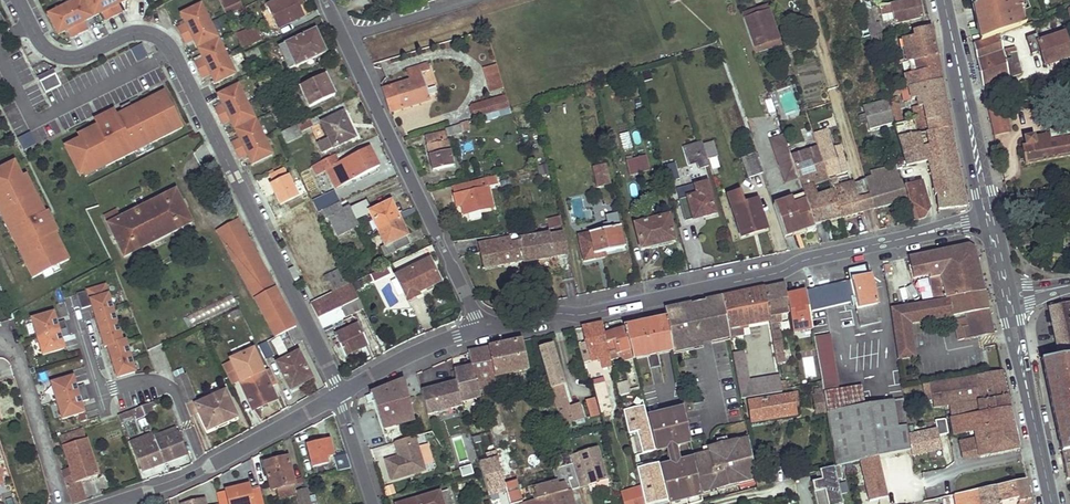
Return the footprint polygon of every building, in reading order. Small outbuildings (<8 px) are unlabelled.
[(48,15),(58,35),(65,32),(68,30),(72,38),(87,30),(83,22),(87,21),(99,15),(102,13),(106,20),(121,13),(118,5),(121,3),(128,0),(77,0),(48,15)] [(239,0),(220,0),(227,15),(243,8),(239,0)] [(268,5),(279,28),(305,16),(300,7),(297,0),(279,0),(268,5)] [(870,36),(882,34),(879,23),(876,24),(870,3),(865,5),(863,0),(860,0),(870,36)] [(919,0),(910,0),(879,7),(883,23),(894,20),(895,24),(923,17),(920,7),(919,0)] [(981,41),(1000,34),(1015,29),(1011,13),(1022,11),(1020,0),(972,0),(981,41)] [(212,78),(216,84),(236,74),(202,5),(181,15),(184,21),(186,25),(178,28),(186,44),(194,40),(195,43),(201,55),(203,59),(195,63),(203,78),(211,74),(212,78)] [(769,6),(742,16),(744,21),(770,12),(769,6)] [(1068,9),(1061,12),(1065,27),(1069,25),(1069,18),(1068,9)] [(1015,29),(1025,26),(1022,11),(1011,13),(1015,29)] [(770,12),(744,21),(753,48),(780,39),(770,12)] [(1038,36),(1033,23),(1025,26),(1015,29),(1000,34),(1003,51),(1016,48),(1015,45),(1038,36)] [(933,42),(930,27),(914,31),(915,36),(902,39),(907,62),(936,56),(933,42)] [(257,29),(237,38),(243,50),(262,41),(257,29)] [(321,41),(316,30),(312,32),(318,43),(321,41)] [(895,37),(893,31),(882,34),(870,36),(872,42),(895,37)] [(326,53),(321,41),(318,43),(312,32),(279,48),(289,70),(326,53)] [(1003,51),(1000,34),(981,41),(973,44),(983,87),(1020,75),(1018,64),(1006,68),(1003,51)] [(1064,34),(1038,43),(1044,66),(1069,59),(1069,51),(1064,34)] [(782,44),(780,39),(753,48),(755,54),(782,44)] [(907,62),(902,39),(898,40),(902,63),(903,63),(907,62)] [(243,50),(245,54),(258,47),(264,44),(262,41),(243,50)] [(144,44),(131,49),(135,60),(148,55),(144,44)] [(826,46),(819,48),(824,66),(831,64),(826,46)] [(264,59),(258,47),(245,54),(250,66),(264,59)] [(1018,64),(1016,48),(1003,51),(1006,68),(1018,64)] [(938,64),(936,56),(907,62),(903,63),(905,74),(904,75),(907,89),(941,81),(938,64)] [(430,71),(428,64),(419,67),(418,68),(406,72),(409,81),(382,90),(390,114),(430,100),(422,74),(430,71)] [(491,92),(505,88),(497,64),(483,68),(491,92)] [(40,82),(45,92),(61,85),(55,74),(40,82)] [(276,86),(271,75),(258,82),(262,92),(276,86)] [(335,95),(325,75),(299,88),(309,108),(335,95)] [(898,91),(897,86),(889,89),(887,80),(883,81),(886,94),(898,91)] [(946,104),(941,81),(907,89),(898,91),(886,94),(887,97),(902,93),(903,100),(916,98),(918,106),(912,107),(918,134),(951,128),(946,104)] [(249,158),(252,165),(273,155),(238,85),(218,95),(221,102),(223,105),(215,109),(223,124),(230,120),(232,124),(238,136),(240,140),(232,143),(240,159),(247,155),(249,158)] [(163,90),(158,92),(131,106),(129,100),(119,105),(122,111),(115,114),(113,108),(104,113),(94,118),(96,124),(86,129),(77,133),(79,137),(64,144),(78,173),(84,175),(176,129),(181,126),(177,117),(172,119),(163,102),(168,99),(163,90)] [(501,110),(511,107),(507,95),(497,99),(501,110)] [(904,122),(897,97),(887,99),(894,123),(894,125),(904,122)] [(497,99),(472,107),(475,118),(501,110),(497,99)] [(894,123),(887,99),(863,106),(869,129),(894,123)] [(282,120),(273,100),(267,103),(277,123),(282,120)] [(355,137),(343,112),(321,123),(329,138),(319,143),(323,152),(355,137)] [(1006,114),(988,117),(993,136),(1010,133),(1006,114)] [(313,126),(310,120),(297,126),(300,131),(313,126)] [(462,133),(460,123),(444,128),(445,132),(424,136),(431,171),(453,166),(446,137),(462,133)] [(300,131),(297,126),(281,133),(286,144),(302,136),(300,131)] [(958,165),(951,128),(918,134),(898,137),(906,166),(927,161),(934,195),(936,195),(938,211),(967,207),(958,165)] [(23,137),(30,150),(39,145),(33,133),(23,137)] [(619,135),(622,149),(631,147),(628,133),(619,135)] [(772,139),(774,147),(786,142),(784,135),(772,139)] [(875,210),(866,181),(839,187),(836,178),(847,173),(845,163),(839,165),(832,144),(828,135),(814,139),(817,147),(828,180),(832,191),(841,219),(875,210)] [(20,139),(27,151),(30,150),(23,137),(20,139)] [(1045,142),(1043,137),(1024,140),(1025,146),(1022,147),(1025,165),(1069,157),(1069,138),(1045,142)] [(704,146),(702,142),(683,147),(688,165),(697,163),(699,169),(710,166),(708,161),(704,146)] [(786,142),(774,147),(786,181),(798,177),(791,156),(786,142)] [(713,144),(704,146),(708,161),(718,158),(713,144)] [(682,172),(675,146),(665,149),(667,155),(669,163),(661,165),(666,185),(675,183),(672,175),(682,172)] [(817,147),(791,156),(798,177),(804,195),(814,224),(841,219),(832,191),(816,197),(812,186),(828,180),(817,147)] [(371,148),(339,164),(344,173),(341,175),(345,184),(380,167),(371,148)] [(764,173),(757,154),(742,159),(748,179),(764,173)] [(335,156),(316,164),(320,173),(326,170),(332,183),(339,180),(332,167),(339,164),(335,156)] [(649,171),(645,157),(626,161),(630,176),(649,171)] [(0,171),(0,204),(2,203),(10,219),(6,221),(20,250),(24,248),(29,259),(26,260),(35,278),(44,274),(61,265),(71,260),(57,232),(54,234),(50,226),(56,223),(50,212),(48,214),(43,204),(39,206),(30,189),(34,187),(29,176),(25,178),(17,162),(0,171)] [(315,175),(320,173),(316,164),(311,167),(315,175)] [(335,189),(345,184),(341,175),(344,173),(339,164),(332,167),(339,180),(332,183),(335,189)] [(610,184),(605,164),(593,168),(597,187),(610,184)] [(903,189),(896,167),(870,173),(872,179),(866,181),(875,210),(906,201),(903,189)] [(497,185),(495,176),(451,187),(456,207),(460,206),(463,214),(492,208),(487,187),(497,185)] [(922,183),(903,189),(906,201),(913,222),(925,220),(930,211),(922,183)] [(715,215),(708,184),(677,192),(684,219),(702,214),(703,218),(715,215)] [(612,185),(600,189),(601,195),(614,192),(612,185)] [(30,189),(39,206),(43,204),(44,203),(35,186),(34,187),(30,189)] [(1049,194),(1049,188),(1034,190),(1035,196),(1049,194)] [(191,222),(175,191),(121,218),(117,211),(103,217),(123,256),(191,222)] [(340,203),(334,192),(313,202),(318,213),(321,212),(336,205),(340,203)] [(765,225),(757,201),(744,205),(740,192),(728,197),(741,238),(753,234),(751,229),(765,225)] [(814,224),(804,195),(778,204),(790,237),(793,235),(792,233),(804,229),(805,233),(816,230),(814,224)] [(407,236),(391,202),(374,210),(373,207),(371,209),(367,202),(364,204),(370,217),(371,217),(385,245),(383,246),(387,254),(409,244),(406,237),(407,236)] [(10,219),(2,203),(0,204),(0,212),(5,221),(6,221),(10,219)] [(370,217),(364,204),(350,210),(349,208),(340,212),(336,205),(321,212),(324,217),(325,220),(329,219),(337,235),(347,230),(348,232),(359,226),(357,223),(370,217)] [(790,237),(778,204),(774,206),(785,239),(790,237)] [(703,218),(702,214),(684,219),(685,223),(703,218)] [(624,249),(616,215),(606,217),(608,224),(602,225),(603,231),(576,236),(582,262),(595,259),(594,255),(604,253),(624,249)] [(674,241),(668,216),(634,225),(640,249),(674,241)] [(562,227),(560,220),(552,221),(554,228),(562,227)] [(50,226),(54,234),(57,232),(60,231),(56,223),(50,226)] [(766,230),(765,225),(751,229),(753,234),(766,230)] [(568,254),(563,233),(550,235),(549,234),(518,239),(518,241),(510,243),(509,239),(491,242),(491,244),(483,246),(482,244),(477,245),(482,269),(521,261),(522,263),(552,258),(552,256),(568,254)] [(287,331),(295,327),(244,236),(227,246),(275,337),(287,331)] [(969,245),(909,258),(913,279),(928,277),(933,300),(985,291),(981,272),(976,248),(969,245)] [(26,260),(29,259),(24,248),(20,250),(19,251),(24,261),(26,260)] [(440,283),(429,260),(395,277),(407,301),(418,296),(418,294),(440,283)] [(61,265),(44,274),(46,279),(64,270),(61,265)] [(867,267),(850,271),(852,280),(869,276),(867,267)] [(351,284),(344,268),(324,277),(329,287),(322,290),(326,296),(351,284)] [(373,281),(390,276),(387,268),(370,273),(373,281)] [(852,280),(806,290),(810,310),(855,299),(860,322),(880,317),(870,276),(869,276),(852,280)] [(784,283),(764,288),(769,316),(789,312),(786,295),(784,283)] [(326,296),(311,304),(318,319),(358,300),(351,284),(326,296)] [(117,378),(135,372),(125,340),(122,341),(105,285),(77,294),(81,309),(92,306),(105,347),(108,346),(117,378)] [(390,285),(379,290),(387,307),(398,303),(390,285)] [(769,316),(764,288),(721,297),(725,318),(727,328),(728,337),(742,334),(741,326),(769,321),(769,316)] [(806,290),(786,295),(789,312),(793,332),(813,329),(810,310),(806,290)] [(933,300),(891,308),(898,359),(913,357),(913,361),(916,361),(910,323),(953,316),(957,334),(958,334),(959,339),(964,338),(965,339),(994,334),(985,291),(933,300)] [(721,297),(711,299),(701,301),(706,341),(728,337),(727,328),(725,318),(721,297)] [(323,329),(363,310),(358,300),(318,319),(323,329)] [(681,350),(681,347),(706,341),(701,301),(665,309),(667,319),(671,350),(672,352),(681,350)] [(1048,307),(1059,357),(1069,355),(1069,303),(1048,307)] [(189,312),(189,323),(210,321),(209,310),(189,312)] [(232,319),(240,315),(237,311),(230,315),(232,319)] [(42,355),(64,349),(61,338),(69,336),(65,321),(57,323),(53,313),(31,319),(42,355)] [(880,317),(860,322),(861,326),(865,325),(865,322),(874,319),(875,323),(880,322),(879,318),(880,318),(880,317)] [(667,319),(623,328),(629,349),(632,359),(671,350),(667,319)] [(585,344),(579,346),(583,362),(598,358),(601,367),(607,366),(608,370),(612,370),(608,355),(606,344),(604,334),(602,323),(581,328),(585,344)] [(368,346),(358,325),(334,335),(344,357),(368,346)] [(302,341),(295,327),(287,331),(294,345),(302,341)] [(623,328),(604,334),(606,344),(612,342),(615,353),(629,349),(623,328)] [(779,330),(771,332),(775,354),(783,352),(779,330)] [(829,336),(814,338),(817,353),(817,358),(821,381),(822,389),(823,393),(838,391),(829,336)] [(529,370),(521,340),(469,351),(474,371),(493,367),(495,376),(529,370)] [(274,356),(267,342),(258,346),(259,347),(265,360),(274,356)] [(571,410),(552,346),(539,349),(558,414),(564,413),(567,427),(571,426),(570,422),(584,418),(581,407),(571,410)] [(253,350),(263,371),(270,368),(265,360),(259,347),(253,350)] [(253,350),(231,360),(240,382),(263,371),(253,350)] [(783,352),(775,354),(777,364),(785,363),(783,352)] [(311,376),(298,353),(277,364),(290,390),(300,385),(299,383),(311,376)] [(742,353),(732,355),(740,399),(782,392),(782,391),(780,382),(779,377),(747,382),(742,353)] [(1041,361),(1062,452),(1069,451),(1069,355),(1059,357),(1041,361)] [(667,357),(668,386),(679,385),(677,356),(667,357)] [(231,360),(221,365),(232,386),(240,382),(231,360)] [(493,367),(474,371),(477,381),(479,390),(484,389),(485,395),(498,392),(495,376),(493,367)] [(278,384),(270,368),(263,371),(270,387),(278,384)] [(1002,370),(930,382),(934,407),(956,402),(958,417),(1010,408),(1002,370)] [(253,410),(276,400),(270,387),(263,371),(240,382),(253,410)] [(196,400),(186,374),(176,378),(186,404),(194,401),(196,400)] [(62,419),(84,413),(81,402),(89,400),(84,385),(76,387),(73,377),(51,383),(62,419)] [(404,380),(371,393),(383,429),(414,420),(404,380)] [(462,404),(458,387),(456,380),(421,391),(428,415),(462,404)] [(597,399),(598,404),(609,401),(604,382),(597,383),(596,380),(592,381),(597,399)] [(548,382),(539,384),(542,395),(544,395),(546,403),(553,400),(548,382)] [(627,382),(617,384),(620,395),(630,393),(627,382)] [(924,383),(928,408),(934,407),(930,382),(924,383)] [(838,391),(823,393),(825,406),(863,399),(861,387),(838,391)] [(816,414),(826,413),(825,406),(823,393),(822,389),(814,390),(815,395),(813,395),(816,414)] [(801,407),(799,394),(793,395),(795,408),(801,407)] [(793,395),(759,400),(762,421),(796,416),(795,408),(793,395)] [(236,418),(227,397),(215,402),(213,397),(196,405),(199,414),(207,431),(236,418)] [(904,398),(864,405),(863,399),(825,406),(826,413),(834,467),(838,466),(910,449),(906,426),(908,425),(904,398)] [(598,404),(597,399),(588,402),(592,418),(601,415),(598,404)] [(553,400),(546,403),(548,413),(556,411),(553,400)] [(762,421),(759,400),(746,402),(750,423),(762,421)] [(194,401),(186,404),(191,417),(199,414),(196,405),(194,401)] [(157,406),(155,402),(142,407),(146,416),(154,413),(152,408),(157,406)] [(146,416),(142,407),(117,417),(119,423),(136,416),(137,420),(146,416)] [(1019,450),(1010,408),(958,417),(950,419),(953,436),(972,432),(973,439),(960,442),(963,458),(977,458),(989,456),(1019,450)] [(683,410),(647,419),(647,420),(652,439),(655,451),(666,448),(667,451),(677,448),(679,448),(678,445),(690,442),(683,410)] [(946,419),(908,425),(912,455),(942,449),(939,436),(948,434),(946,419)] [(641,441),(652,439),(647,420),(636,423),(641,441)] [(177,433),(175,428),(154,436),(156,442),(177,433)] [(85,440),(83,433),(62,440),(64,447),(85,440)] [(185,454),(177,433),(156,442),(164,463),(185,454)] [(453,437),(459,462),(476,458),(470,433),(453,437)] [(156,442),(154,436),(133,445),(135,450),(156,442)] [(398,456),(384,460),(390,480),(424,471),(422,465),(417,447),(414,436),(394,442),(398,456)] [(941,437),(943,450),(950,448),(948,436),(941,437)] [(706,453),(693,457),(693,460),(700,494),(709,491),(708,490),(716,487),(717,489),(737,483),(736,481),(745,478),(746,481),(754,478),(753,471),(747,437),(737,440),(737,442),(726,445),(725,443),(711,447),(712,452),(706,453)] [(85,440),(64,447),(70,468),(73,476),(64,479),(71,503),(75,503),(86,500),(80,482),(97,476),(85,440)] [(60,441),(53,442),(55,450),(62,448),(60,441)] [(330,441),(308,446),(313,466),(327,463),(326,457),(333,456),(330,441)] [(164,463),(156,442),(135,450),(143,471),(164,463)] [(417,447),(422,465),(433,462),(428,444),(417,447)] [(597,447),(570,455),(572,464),(582,461),(589,485),(607,480),(603,466),(600,466),(599,462),(601,461),(597,447)] [(677,448),(667,451),(670,463),(680,461),(677,448)] [(498,458),(496,451),(487,454),(489,460),(498,458)] [(346,454),(337,456),(334,459),(337,470),(351,467),(346,454)] [(570,455),(569,454),(552,458),(555,469),(572,464),(570,455)] [(288,457),(264,463),(271,490),(277,488),(294,484),(288,457)] [(505,483),(498,458),(489,460),(480,463),(489,495),(506,490),(505,483)] [(660,469),(665,492),(668,503),(694,503),(702,502),(700,494),(693,460),(683,463),(682,460),(680,461),(670,463),(671,466),(660,469)] [(582,461),(572,464),(579,488),(589,485),(582,461)] [(572,464),(555,469),(553,470),(557,482),(534,488),(536,499),(526,502),(526,503),(574,503),(571,491),(579,488),(572,464)] [(459,468),(461,478),(472,475),(470,465),(459,468)] [(818,471),(820,480),(810,482),(815,503),(842,503),(836,480),(841,479),(838,466),(834,467),(818,471)] [(73,476),(70,468),(61,471),(64,479),(73,476)] [(653,496),(665,492),(660,469),(659,468),(647,471),(653,496)] [(770,468),(753,471),(754,478),(756,487),(772,482),(770,468)] [(517,480),(505,483),(506,490),(510,503),(511,503),(523,501),(517,480)] [(954,495),(956,503),(1009,503),(1009,502),(1013,501),(1014,503),(1031,503),(1027,481),(954,495)] [(296,494),(294,484),(277,488),(280,498),(296,494)] [(226,492),(229,503),(264,503),(259,487),(249,490),(248,486),(226,492)] [(384,488),(386,497),(395,495),(393,486),(384,488)] [(296,490),(299,503),(311,503),(307,488),(296,490)] [(621,493),(624,503),(644,503),(640,488),(621,493)] [(399,503),(452,503),(448,490),(399,503)]
